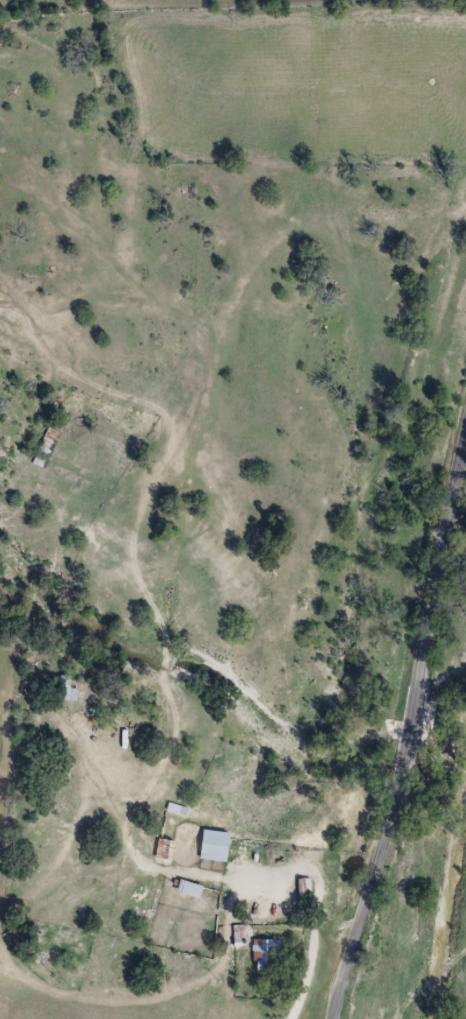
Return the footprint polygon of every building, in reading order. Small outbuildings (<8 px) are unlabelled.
[(79,675),(59,675),(59,699),(79,699),(79,675)] [(192,812),(193,806),(174,803),(173,809),(192,812)] [(206,857),(234,861),(238,832),(210,828),(206,857)] [(177,854),(177,838),(161,838),(161,854),(177,854)] [(263,953),(263,968),(291,968),(291,938),(266,938),(266,953),(263,953)]
